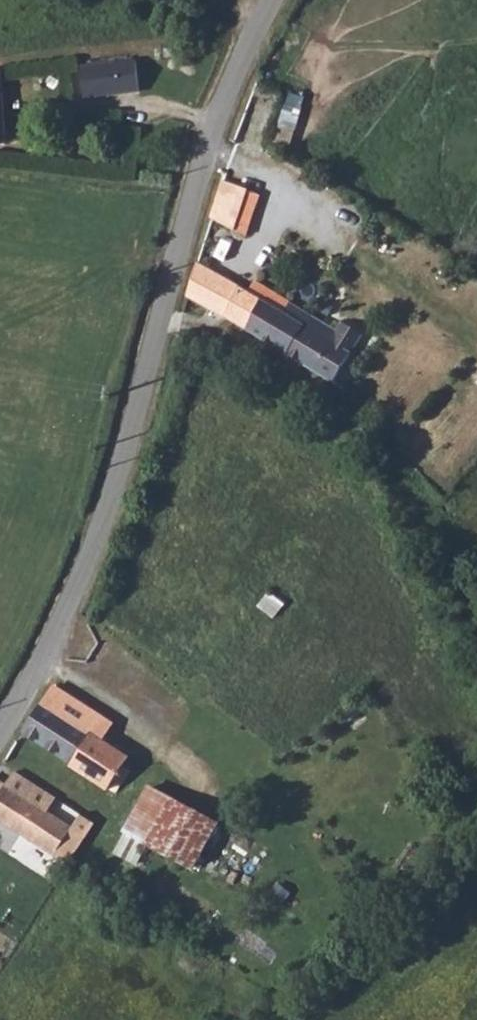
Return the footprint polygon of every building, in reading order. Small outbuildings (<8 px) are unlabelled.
[(134,57),(81,62),(83,87),(117,86),(119,89),(137,88),(134,57)] [(294,144),(304,95),(288,91),(278,140),(294,144)] [(221,180),(212,216),(233,227),(247,189),(221,180)] [(328,207),(336,214),(343,202),(329,193),(324,199),(329,203),(328,207)] [(212,216),(195,263),(240,290),(265,247),(233,227),(212,216)] [(195,263),(186,291),(313,372),(340,334),(301,310),(293,322),(240,290),(195,263)] [(53,687),(23,731),(70,765),(91,737),(102,720),(53,687)] [(111,726),(102,720),(91,737),(99,743),(111,726)] [(91,737),(70,765),(109,789),(126,762),(99,743),(91,737)] [(51,856),(58,847),(69,855),(79,841),(21,799),(30,786),(11,773),(1,786),(0,786),(0,823),(51,856)] [(157,792),(130,837),(149,848),(174,803),(157,792)] [(174,803),(149,848),(191,871),(215,826),(174,803)]
